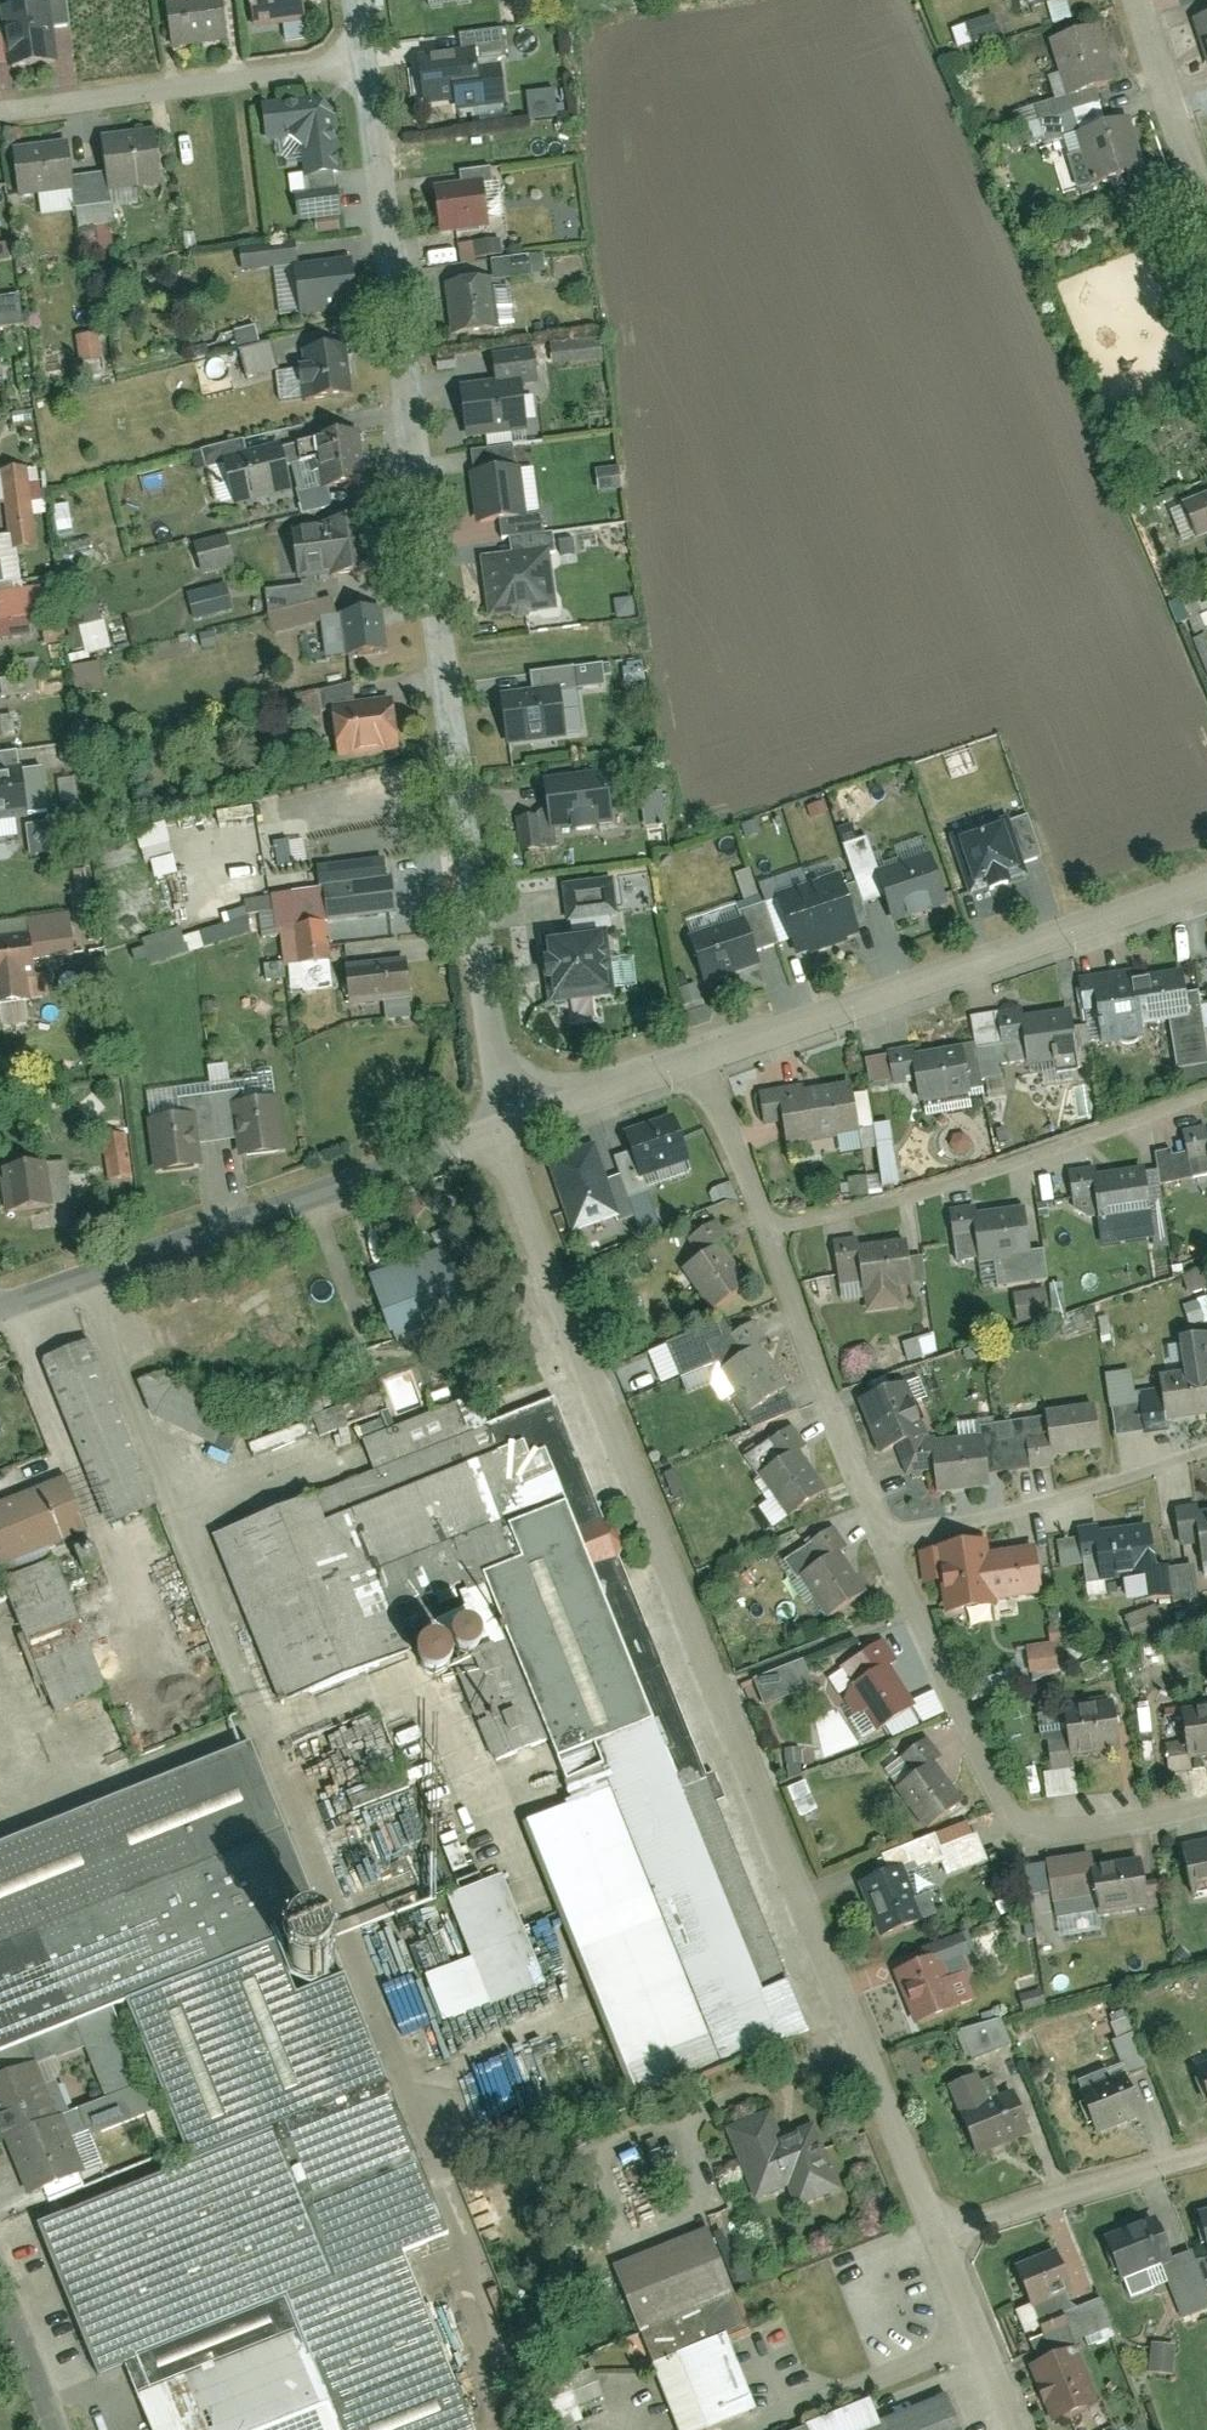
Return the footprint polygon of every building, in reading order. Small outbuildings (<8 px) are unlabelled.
[(4,11),(13,72),(64,65),(59,31),(74,29),(70,0),(35,0),(36,6),(4,11)] [(224,0),(210,0),(170,5),(175,51),(229,44),(224,0)] [(305,0),(251,0),(256,30),(308,22),(305,0)] [(951,27),(958,47),(1000,32),(993,12),(951,27)] [(1197,15),(1206,52),(1206,13),(1197,15)] [(1105,23),(1054,38),(1072,94),(1121,79),(1105,23)] [(480,50),(422,57),(427,105),(486,98),(480,50)] [(527,118),(556,116),(555,89),(525,90),(527,118)] [(315,101),(264,107),(269,145),(291,143),(305,154),(308,180),(346,176),(339,116),(315,101)] [(1133,115),(1079,130),(1092,181),(1149,168),(1133,115)] [(161,182),(155,134),(103,141),(110,189),(161,182)] [(20,195),(73,188),(67,145),(14,153),(20,195)] [(488,182),(438,188),(443,233),(493,227),(488,182)] [(137,188),(110,193),(112,205),(139,200),(137,188)] [(296,260),(293,239),(235,249),(239,270),(296,260)] [(491,277),(529,274),(528,255),(490,257),(491,277)] [(360,312),(354,263),(295,269),(300,319),(360,312)] [(496,279),(447,286),(453,339),(503,333),(496,279)] [(233,328),(234,343),(258,341),(257,326),(233,328)] [(101,359),(99,332),(77,333),(79,361),(101,359)] [(549,341),(551,362),(600,358),(599,337),(549,341)] [(14,389),(7,341),(0,343),(0,392),(14,389)] [(272,344),(240,346),(242,374),(274,371),(272,344)] [(353,400),(348,350),(302,354),(307,404),(353,400)] [(497,382),(463,386),(469,439),(533,432),(528,387),(542,385),(538,351),(494,356),(497,382)] [(367,429),(318,434),(325,494),(373,485),(367,429)] [(285,440),(223,456),(238,511),(298,492),(285,440)] [(521,461),(473,469),(479,521),(529,516),(521,461)] [(45,512),(38,464),(7,469),(19,549),(39,546),(34,514),(45,512)] [(618,466),(595,468),(596,488),(619,486),(618,466)] [(1185,501),(1199,537),(1206,534),(1206,493),(1185,501)] [(367,516),(330,522),(336,577),(375,575),(367,516)] [(190,542),(196,572),(232,566),(226,535),(190,542)] [(554,538),(483,547),(493,617),(563,608),(554,538)] [(188,589),(191,616),(230,611),(227,584),(188,589)] [(384,604),(345,609),(349,653),(390,648),(384,604)] [(78,624),(83,653),(109,649),(103,620),(78,624)] [(75,694),(103,690),(98,660),(71,665),(75,694)] [(561,686),(503,694),(510,747),(570,738),(561,686)] [(396,696),(334,701),(339,754),(399,747),(396,696)] [(607,758),(546,765),(555,832),(619,822),(607,758)] [(33,811),(25,767),(0,770),(0,816),(33,811)] [(639,791),(642,826),(665,824),(663,790),(639,791)] [(68,852),(66,820),(25,823),(27,854),(68,852)] [(1013,820),(956,839),(974,893),(1032,873),(1013,820)] [(137,828),(149,878),(175,872),(163,822),(137,828)] [(267,843),(269,864),(304,861),(302,840),(267,843)] [(933,852),(878,870),(897,924),(951,904),(933,852)] [(322,922),(399,910),(394,867),(321,874),(322,922)] [(845,871),(815,881),(837,944),(866,935),(845,871)] [(612,875),(560,882),(565,921),(617,914),(612,875)] [(815,881),(779,894),(800,953),(837,944),(815,881)] [(58,996),(54,969),(36,972),(37,954),(76,952),(73,914),(0,921),(0,1002),(58,996)] [(752,915),(691,934),(707,983),(766,963),(752,915)] [(620,995),(610,927),(544,937),(554,1005),(620,995)] [(414,995),(409,958),(345,966),(351,1004),(414,995)] [(1079,976),(1084,1017),(1099,1015),(1104,1048),(1150,1041),(1148,1027),(1171,1024),(1178,1071),(1206,1067),(1206,1042),(1200,993),(1187,995),(1183,971),(1134,978),(1132,969),(1079,976)] [(1077,1065),(1071,1013),(1023,1018),(1022,1009),(972,1015),(978,1067),(1028,1062),(1029,1071),(1077,1065)] [(970,1097),(963,1050),(917,1057),(916,1048),(890,1052),(891,1057),(869,1060),(873,1090),(893,1087),(919,1083),(922,1104),(970,1097)] [(859,1138),(854,1088),(806,1093),(805,1085),(761,1089),(765,1124),(785,1122),(787,1145),(859,1138)] [(282,1096),(234,1100),(242,1158),(289,1151),(282,1096)] [(206,1164),(199,1111),(151,1117),(158,1171),(206,1164)] [(691,1162),(675,1117),(628,1134),(644,1179),(691,1162)] [(874,1123),(878,1185),(894,1184),(890,1122),(874,1123)] [(1188,1126),(1197,1176),(1206,1174),(1206,1123),(1188,1126)] [(107,1176),(130,1174),(128,1133),(105,1134),(107,1176)] [(620,1219),(596,1145),(551,1160),(575,1234),(620,1219)] [(13,1213),(75,1199),(71,1158),(6,1172),(13,1213)] [(1102,1219),(1155,1213),(1148,1165),(1098,1171),(1096,1164),(1071,1167),(1081,1217),(1101,1215),(1102,1219)] [(485,1216),(472,1170),(417,1185),(432,1231),(485,1216)] [(975,1206),(949,1210),(957,1265),(981,1262),(985,1292),(1050,1283),(1046,1251),(1032,1253),(1026,1209),(976,1215),(975,1206)] [(703,1261),(685,1273),(713,1312),(752,1285),(725,1247),(732,1242),(717,1221),(689,1241),(703,1261)] [(860,1238),(834,1242),(841,1288),(864,1285),(868,1316),(904,1310),(902,1298),(915,1296),(907,1243),(862,1250),(860,1238)] [(1146,1250),(1152,1279),(1173,1275),(1167,1246),(1146,1250)] [(443,1251),(371,1276),(396,1342),(466,1316),(443,1251)] [(1015,1321),(1047,1319),(1046,1289),(1014,1291),(1015,1321)] [(1183,1301),(1187,1324),(1206,1320),(1206,1297),(1183,1301)] [(750,1413),(791,1384),(764,1343),(769,1339),(758,1320),(734,1334),(745,1353),(724,1369),(750,1413)] [(906,1359),(937,1351),(932,1333),(902,1341),(906,1359)] [(1183,1336),(1186,1371),(1163,1373),(1171,1419),(1206,1415),(1206,1333),(1183,1336)] [(70,1349),(45,1359),(112,1523),(159,1505),(93,1339),(70,1349)] [(135,1379),(146,1414),(227,1453),(241,1425),(251,1458),(305,1440),(294,1408),(250,1422),(172,1384),(167,1369),(135,1379)] [(909,1381),(862,1400),(881,1451),(931,1434),(909,1381)] [(379,1472),(217,1537),(286,1707),(416,1655),(396,1607),(485,1571),(579,1802),(527,1823),(643,2107),(813,2039),(554,1400),(456,1440),(445,1412),(367,1444),(379,1472)] [(1058,1455),(1105,1449),(1098,1400),(1049,1409),(1051,1432),(1030,1438),(1034,1467),(1058,1465),(1058,1455)] [(991,1472),(1016,1467),(1012,1421),(984,1424),(984,1432),(935,1437),(940,1494),(993,1487),(991,1472)] [(792,1518),(830,1488),(804,1449),(809,1444),(797,1424),(773,1438),(783,1457),(760,1474),(792,1518)] [(0,1505),(0,1571),(87,1537),(64,1480),(0,1505)] [(1202,1509),(1201,1503),(1178,1505),(1183,1545),(1203,1545),(1206,1563),(1206,1509),(1202,1509)] [(830,1619),(873,1590),(845,1550),(851,1546),(837,1524),(814,1543),(824,1559),(804,1576),(830,1619)] [(1153,1525),(1099,1532),(1098,1525),(1082,1528),(1086,1559),(1102,1558),(1105,1581),(1161,1573),(1153,1525)] [(992,1551),(991,1539),(921,1550),(925,1583),(943,1580),(947,1613),(1001,1607),(1000,1601),(992,1551)] [(1039,1545),(992,1551),(1000,1601),(1047,1595),(1039,1545)] [(0,1578),(0,1585),(46,1714),(103,1693),(77,1621),(55,1558),(0,1578)] [(852,1688),(880,1730),(919,1704),(894,1664),(899,1661),(888,1638),(867,1650),(878,1669),(852,1688)] [(1063,1639),(1025,1644),(1028,1674),(1066,1669),(1063,1639)] [(762,1706),(813,1686),(802,1658),(751,1679),(762,1706)] [(972,1698),(1017,1683),(1013,1670),(968,1685),(972,1698)] [(1079,1755),(1124,1748),(1117,1698),(1066,1707),(1070,1740),(1052,1744),(1055,1770),(1079,1767),(1079,1755)] [(1206,1756),(1206,1706),(1185,1708),(1183,1701),(1164,1702),(1168,1736),(1189,1734),(1193,1758),(1206,1756)] [(930,1828),(966,1799),(939,1759),(945,1754),(930,1735),(904,1754),(918,1774),(901,1786),(930,1828)] [(0,1845),(0,2051),(126,2003),(196,2163),(392,2081),(348,1977),(301,1995),(279,1942),(328,1924),(253,1739),(0,1845)] [(813,1805),(802,1781),(789,1787),(800,1811),(813,1805)] [(1206,1892),(1206,1840),(1186,1844),(1194,1894),(1206,1892)] [(1103,1917),(1153,1908),(1144,1857),(1099,1866),(1097,1851),(1049,1857),(1057,1904),(1100,1897),(1103,1917)] [(883,1938),(925,1922),(904,1866),(863,1883),(883,1938)] [(423,1976),(441,2022),(550,1984),(506,1875),(451,1893),(473,1957),(423,1976)] [(317,1985),(326,1983),(334,1978),(340,1970),(343,1962),(343,1954),(340,1945),(335,1939),(328,1934),(320,1931),(311,1931),(303,1934),(296,1939),(291,1946),(288,1955),(289,1965),(293,1973),(299,1980),(308,1984),(317,1985)] [(921,2027),(979,1999),(967,1973),(949,1976),(941,1954),(898,1970),(921,2027)] [(1108,2015),(1115,2035),(1131,2030),(1124,2010),(1108,2015)] [(966,2059),(1011,2045),(1001,2016),(956,2030),(966,2059)] [(64,2114),(39,2061),(0,2077),(0,2131),(3,2139),(10,2140),(64,2114)] [(980,2155),(1033,2132),(1020,2098),(994,2104),(981,2071),(950,2084),(980,2155)] [(1100,2132),(1145,2114),(1129,2072),(1084,2089),(1100,2132)] [(392,2081),(39,2221),(103,2379),(408,2261),(459,2241),(392,2081)] [(771,2111),(725,2129),(754,2203),(786,2190),(793,2209),(840,2191),(813,2124),(782,2137),(771,2111)] [(88,2173),(64,2114),(10,2140),(30,2192),(88,2173)] [(1106,2236),(1124,2280),(1176,2261),(1158,2219),(1106,2236)] [(609,2274),(676,2429),(702,2429),(755,2407),(726,2338),(749,2328),(708,2232),(609,2274)] [(1058,2248),(1019,2266),(1039,2309),(1078,2291),(1058,2248)] [(408,2261),(127,2365),(154,2429),(480,2429),(408,2261)] [(1149,2372),(1173,2373),(1174,2344),(1149,2343),(1149,2372)] [(1081,2346),(1034,2362),(1054,2422),(1103,2402),(1081,2346)] [(547,2421),(577,2408),(565,2381),(535,2393),(547,2421)] [(942,2390),(874,2417),(868,2400),(793,2429),(958,2429),(942,2390)]
